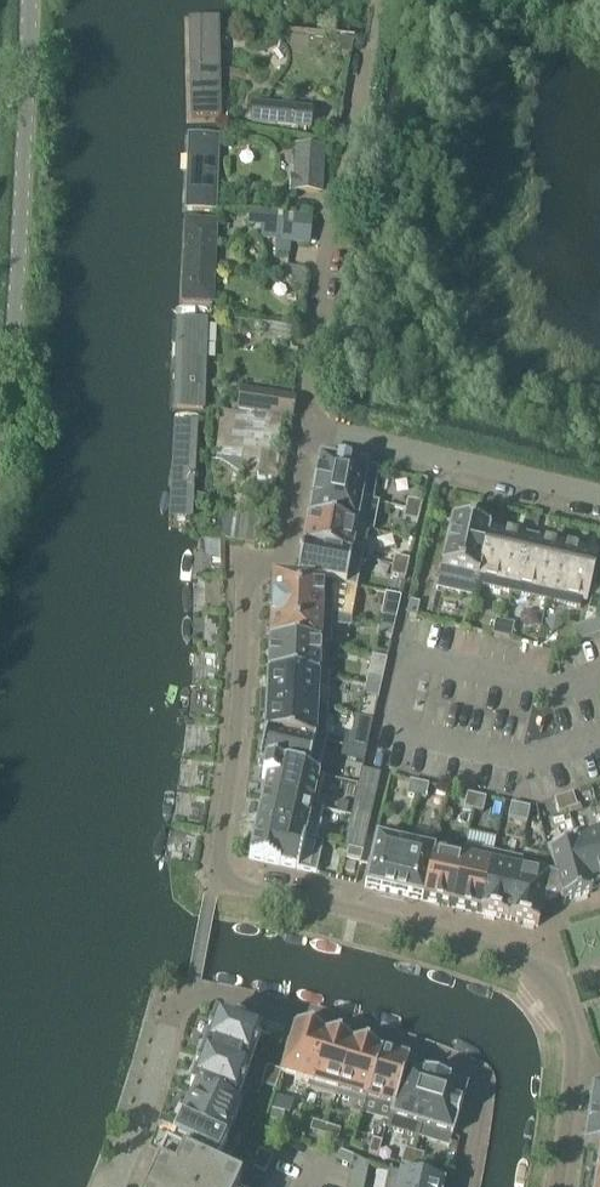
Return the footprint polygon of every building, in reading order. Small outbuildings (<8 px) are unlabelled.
[(220,28),(195,27),(194,121),(218,123),(220,28)] [(250,126),(288,130),(309,132),(311,111),(253,105),(250,126)] [(217,142),(192,140),(189,212),(214,214),(217,142)] [(295,180),(290,179),(290,192),(319,193),(321,149),(297,148),(295,180)] [(310,219),(281,216),(279,243),(308,245),(310,219)] [(212,227),(187,225),(185,307),(209,308),(212,227)] [(205,413),(209,326),(183,324),(181,412),(205,413)] [(293,399),(240,392),(237,413),(291,420),(293,399)] [(265,418),(255,490),(280,493),(283,469),(274,468),(280,420),(265,418)] [(199,524),(204,426),(177,425),(172,524),(199,524)] [(312,491),(372,502),(378,470),(318,459),(312,491)] [(312,491),(306,520),(367,531),(367,530),(361,529),(366,502),(372,504),(372,502),(312,491)] [(420,504),(406,500),(403,510),(418,513),(420,504)] [(418,513),(403,510),(401,520),(416,523),(418,513)] [(367,531),(306,520),(301,549),(361,560),(367,531)] [(476,587),(489,531),(488,531),(488,530),(451,522),(438,578),(476,587)] [(489,531),(476,587),(511,595),(524,539),(523,538),(523,539),(489,531)] [(524,539),(511,595),(547,603),(560,547),(524,539)] [(560,547),(547,603),(579,611),(581,602),(584,603),(595,555),(560,547)] [(361,561),(301,549),(295,580),(323,584),(333,586),(356,590),(361,561)] [(408,561),(393,557),(391,567),(406,570),(408,561)] [(406,570),(391,567),(388,576),(404,580),(406,570)] [(295,580),(272,579),(271,601),(270,601),(270,612),(332,614),(333,586),(323,584),(295,580)] [(382,594),(379,610),(394,613),(398,597),(382,594)] [(591,595),(587,610),(596,612),(599,597),(591,595)] [(416,620),(419,605),(409,603),(406,617),(416,620)] [(332,614),(270,612),(269,612),(268,643),(269,643),(330,645),(332,614)] [(395,621),(380,618),(378,627),(393,630),(395,621)] [(572,629),(577,643),(599,636),(599,628),(597,621),(572,629)] [(500,639),(504,624),(494,622),(491,637),(500,639)] [(504,624),(500,639),(510,641),(513,626),(504,624)] [(376,637),(391,640),(393,630),(378,627),(376,637)] [(330,645),(269,643),(267,675),(329,678),(329,677),(323,677),(324,647),(330,647),(330,645)] [(381,676),(385,660),(370,657),(366,673),(381,676)] [(329,678),(267,675),(266,707),(327,710),(329,678)] [(362,697),(377,701),(381,682),(366,678),(362,697)] [(327,710),(266,707),(264,736),(325,744),(327,710)] [(325,744),(264,736),(258,764),(318,777),(325,744)] [(350,751),(365,754),(367,745),(352,741),(350,751)] [(365,754),(350,751),(348,760),(363,764),(365,754)] [(323,778),(258,764),(257,765),(264,767),(261,781),(266,782),(262,798),(322,811),(322,810),(316,809),(323,778)] [(415,799),(418,785),(409,782),(405,797),(415,799)] [(418,784),(418,785),(415,799),(424,802),(428,787),(418,784)] [(472,812),(475,798),(466,795),(462,810),(472,812)] [(562,798),(567,813),(576,809),(572,795),(562,798)] [(475,797),(475,798),(472,812),(482,814),(485,800),(475,797)] [(322,812),(262,798),(255,828),(315,842),(318,829),(319,829),(320,824),(319,824),(322,812)] [(562,798),(553,801),(558,816),(567,813),(562,798)] [(516,822),(519,807),(510,805),(507,820),(516,822)] [(519,807),(516,822),(526,824),(529,810),(519,807)] [(354,819),(369,822),(371,813),(356,809),(354,819)] [(369,822),(354,819),(352,828),(367,832),(369,822)] [(315,843),(315,842),(255,828),(252,840),(247,839),(243,856),(249,857),(248,861),(278,868),(278,867),(296,871),(303,840),(315,843)] [(572,836),(574,842),(587,890),(589,889),(599,886),(599,828),(572,836)] [(364,889),(393,895),(406,841),(376,834),(364,889)] [(423,902),(434,847),(406,841),(393,895),(423,902)] [(574,842),(546,849),(554,881),(559,897),(561,903),(591,895),(589,889),(587,890),(574,842)] [(434,847),(423,902),(451,908),(464,848),(463,848),(462,854),(434,847)] [(479,915),(492,854),(464,848),(451,908),(479,915)] [(346,849),(344,858),(359,862),(361,852),(346,849)] [(519,872),(522,861),(492,854),(479,915),(508,921),(519,872)] [(519,872),(508,921),(537,928),(543,902),(559,897),(554,881),(519,872)] [(260,1037),(214,1021),(201,1056),(247,1072),(260,1037)] [(323,1036),(294,1028),(280,1075),(308,1084),(323,1036)] [(323,1036),(307,1090),(335,1098),(351,1045),(323,1036)] [(351,1045),(335,1098),(364,1107),(366,1102),(380,1054),(351,1045)] [(408,1062),(380,1054),(366,1102),(391,1110),(408,1062)] [(194,1093),(239,1113),(239,1112),(234,1110),(247,1072),(201,1056),(189,1090),(194,1093)] [(265,1069),(263,1078),(278,1083),(280,1075),(280,1074),(265,1069)] [(435,1081),(405,1072),(386,1131),(417,1140),(421,1129),(435,1081)] [(263,1078),(260,1088),(275,1092),(278,1083),(263,1078)] [(466,1090),(435,1081),(421,1129),(451,1138),(466,1090)] [(591,1091),(599,1098),(599,1088),(591,1091)] [(583,1149),(599,1151),(599,1098),(591,1091),(583,1149)] [(194,1093),(179,1127),(223,1147),(239,1113),(194,1093)] [(266,1120),(280,1124),(283,1115),(269,1110),(266,1120)] [(325,1128),(311,1123),(309,1133),(323,1137),(325,1128)] [(224,1147),(179,1127),(166,1154),(211,1175),(224,1147)] [(339,1132),(325,1128),(323,1137),(337,1141),(339,1132)] [(381,1144),(372,1141),(367,1155),(377,1158),(381,1144)] [(400,1165),(409,1168),(414,1154),(404,1151),(400,1165)] [(164,1153),(148,1186),(237,1186),(211,1175),(166,1154),(164,1153)] [(263,1154),(259,1163),(268,1167),(272,1158),(263,1154)] [(339,1154),(335,1163),(348,1169),(352,1159),(339,1154)] [(414,1154),(409,1168),(418,1171),(423,1157),(414,1154)] [(259,1163),(255,1172),(264,1176),(268,1167),(259,1163)] [(388,1174),(385,1186),(442,1186),(388,1174)]
